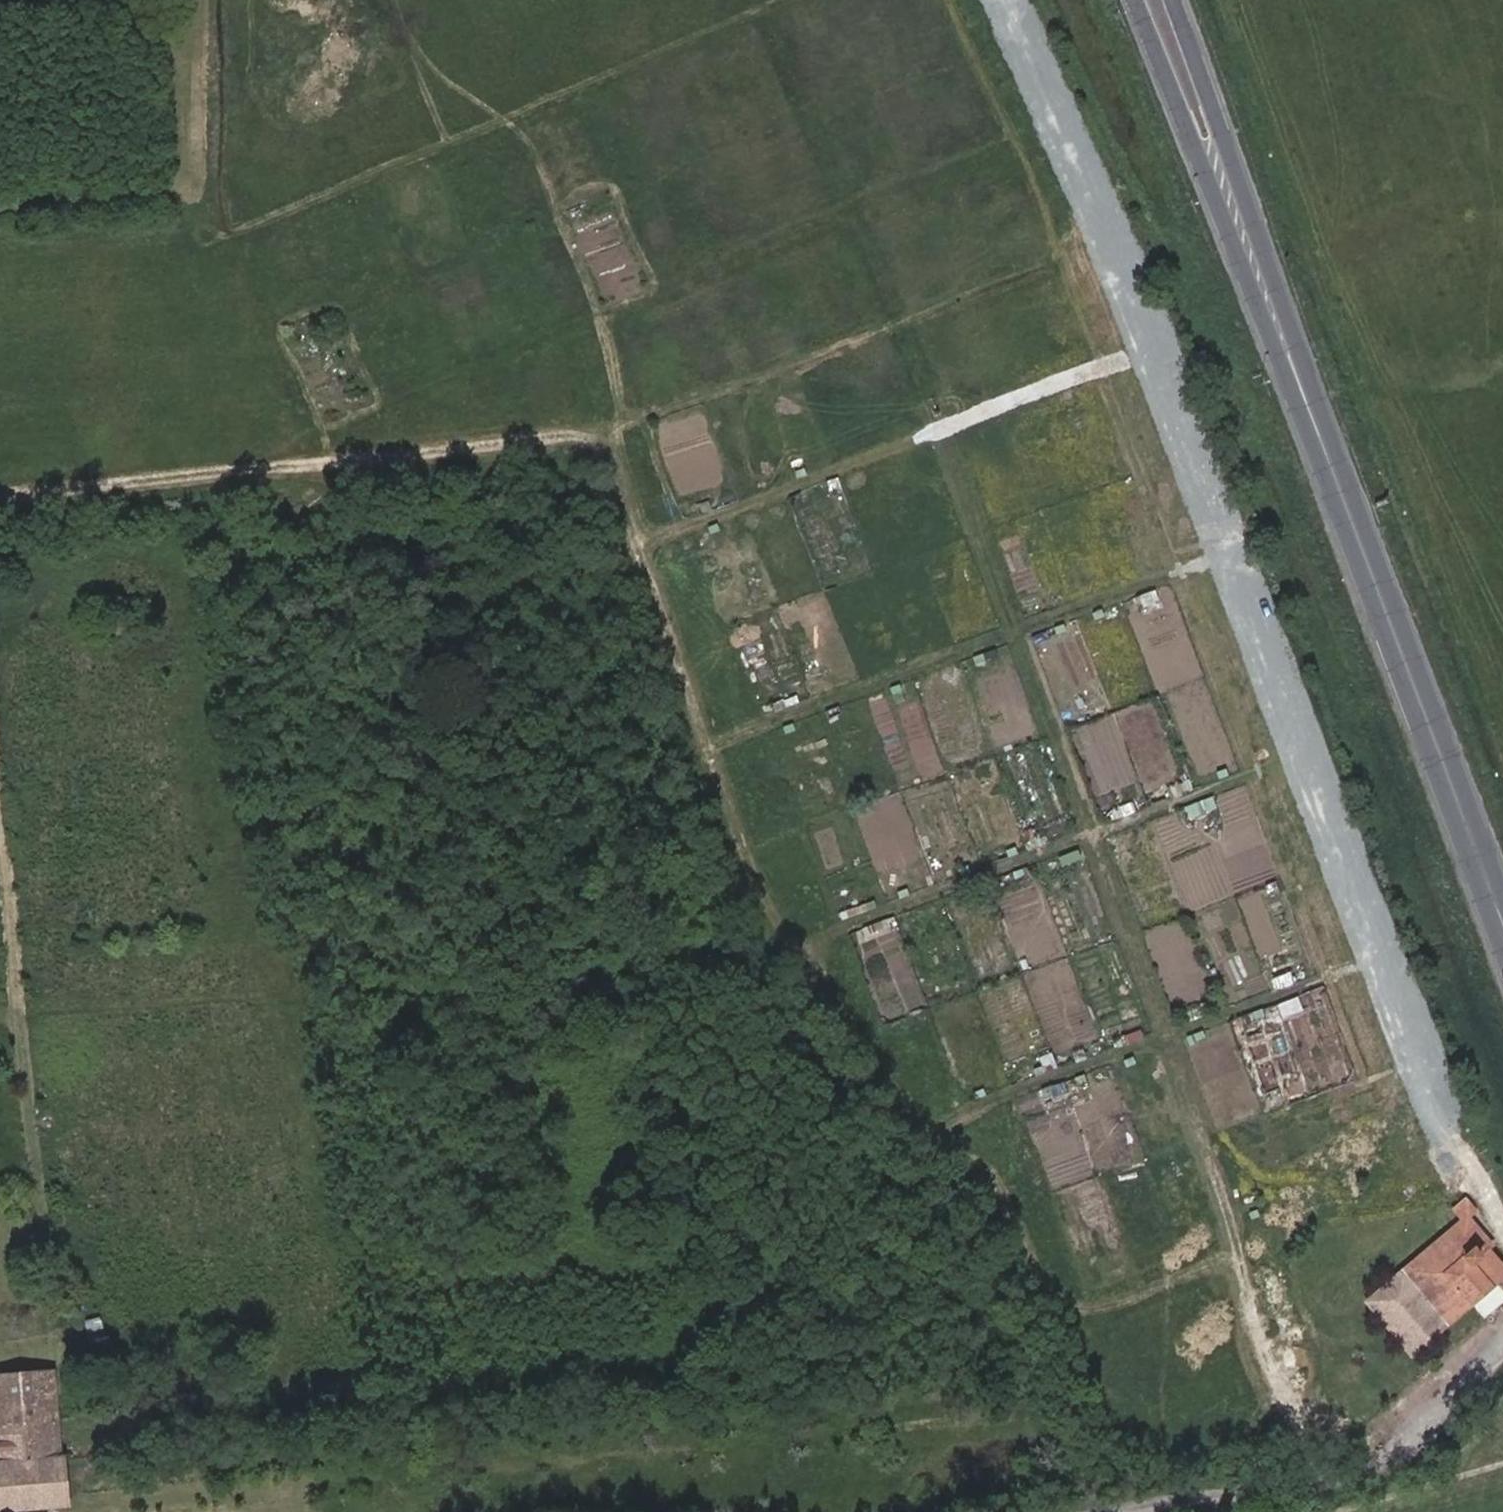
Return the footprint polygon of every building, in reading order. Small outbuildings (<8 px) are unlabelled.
[(1400,1271),(1446,1323),(1502,1272),(1484,1250),(1493,1242),(1459,1203),(1446,1215),(1454,1224),(1400,1271)] [(1446,1323),(1400,1271),(1366,1302),(1411,1353),(1446,1323)] [(67,1452),(64,1419),(68,1418),(68,1408),(62,1408),(60,1397),(67,1395),(65,1379),(58,1380),(57,1362),(0,1368),(0,1458),(67,1452)] [(67,1452),(0,1458),(0,1506),(70,1501),(67,1452)]
